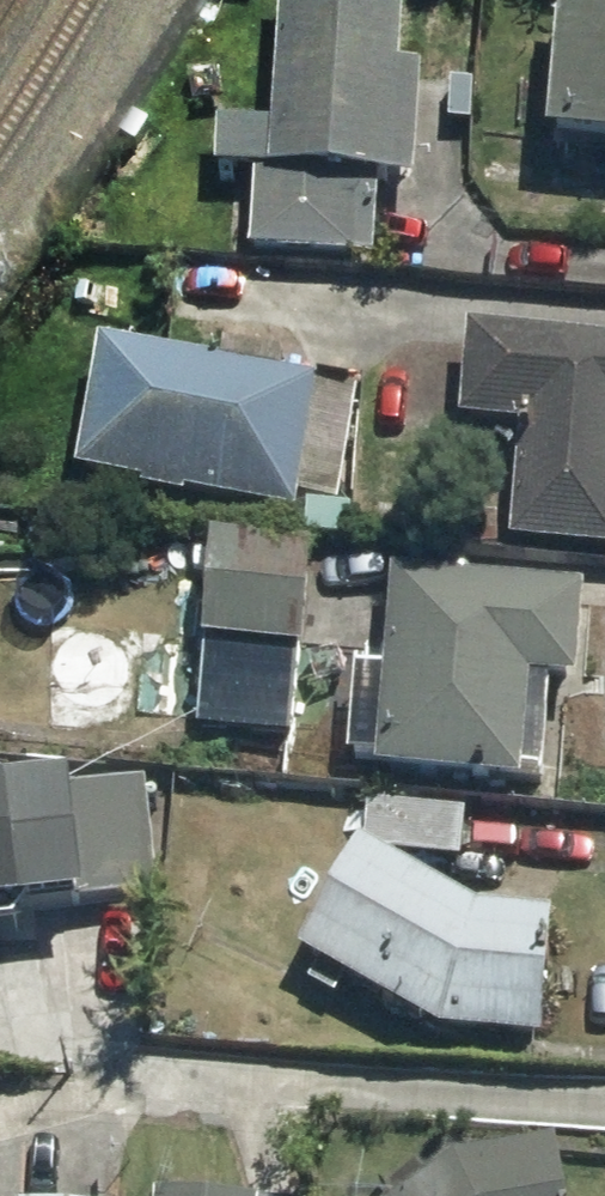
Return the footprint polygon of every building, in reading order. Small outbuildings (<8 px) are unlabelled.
[(277,131),(221,128),(218,173),(258,176),(253,256),(379,263),(384,183),(419,185),(426,71),(405,70),(409,0),(285,0),(277,131)] [(566,1),(554,147),(604,151),(604,5),(566,1)] [(471,331),(463,425),(523,430),(513,549),(604,557),(604,342),(471,331)] [(319,386),(103,345),(78,476),(294,517),(319,386)] [(315,544),(216,537),(209,646),(308,653),(315,544)] [(588,586),(396,574),(382,785),(528,794),(529,784),(546,785),(553,685),(582,687),(588,586)] [(163,902),(149,783),(0,798),(0,920),(163,902)] [(366,846),(302,957),(444,1039),(547,1046),(556,917),(483,912),(366,846)] [(414,1195),(566,1195),(558,1147),(459,1161),(414,1195)]
